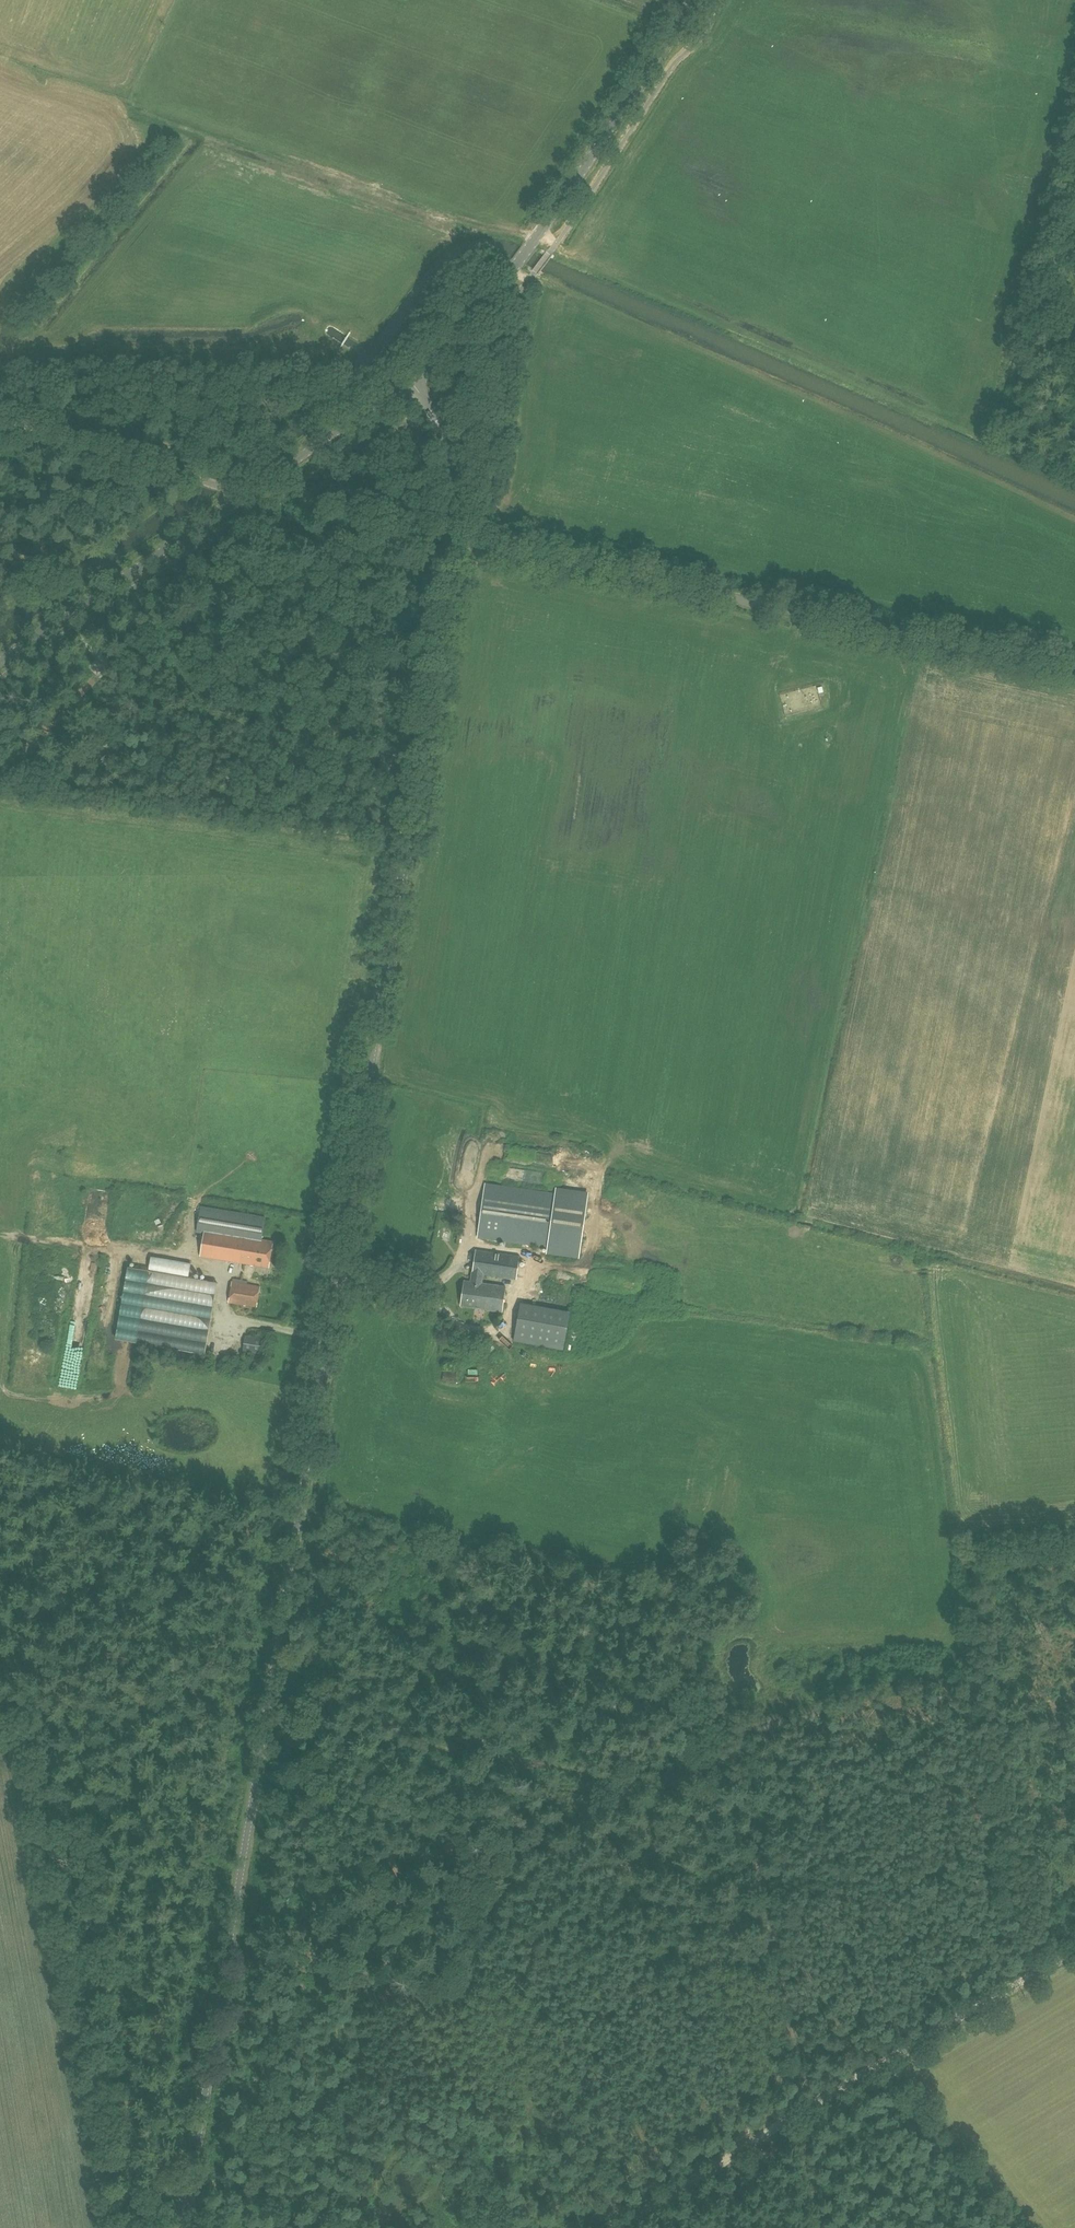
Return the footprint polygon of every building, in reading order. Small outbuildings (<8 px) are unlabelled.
[(352,435),(361,426),(354,420),(346,429),(352,435)] [(787,700),(790,715),(796,714),(793,698),(787,700)] [(486,1183),(478,1237),(549,1247),(548,1253),(579,1257),(588,1192),(558,1187),(557,1194),(486,1183)] [(201,1207),(197,1234),(203,1235),(200,1256),(268,1267),(273,1241),(261,1240),(265,1217),(201,1207)] [(482,1283),(484,1274),(517,1279),(520,1257),(477,1250),(473,1273),(472,1272),(471,1282),(465,1281),(461,1306),(502,1312),(506,1287),(482,1283)] [(116,1339),(205,1354),(217,1282),(188,1277),(191,1263),(151,1256),(149,1271),(129,1267),(116,1339)] [(257,1307),(260,1287),(232,1282),(228,1302),(257,1307)] [(575,1306),(586,1304),(585,1297),(573,1299),(575,1306)] [(520,1306),(513,1341),(562,1350),(569,1315),(520,1306)] [(260,1354),(263,1339),(245,1336),(243,1351),(260,1354)] [(50,1375),(62,1382),(69,1371),(57,1364),(50,1375)] [(457,1371),(443,1368),(441,1381),(455,1382),(457,1371)]
